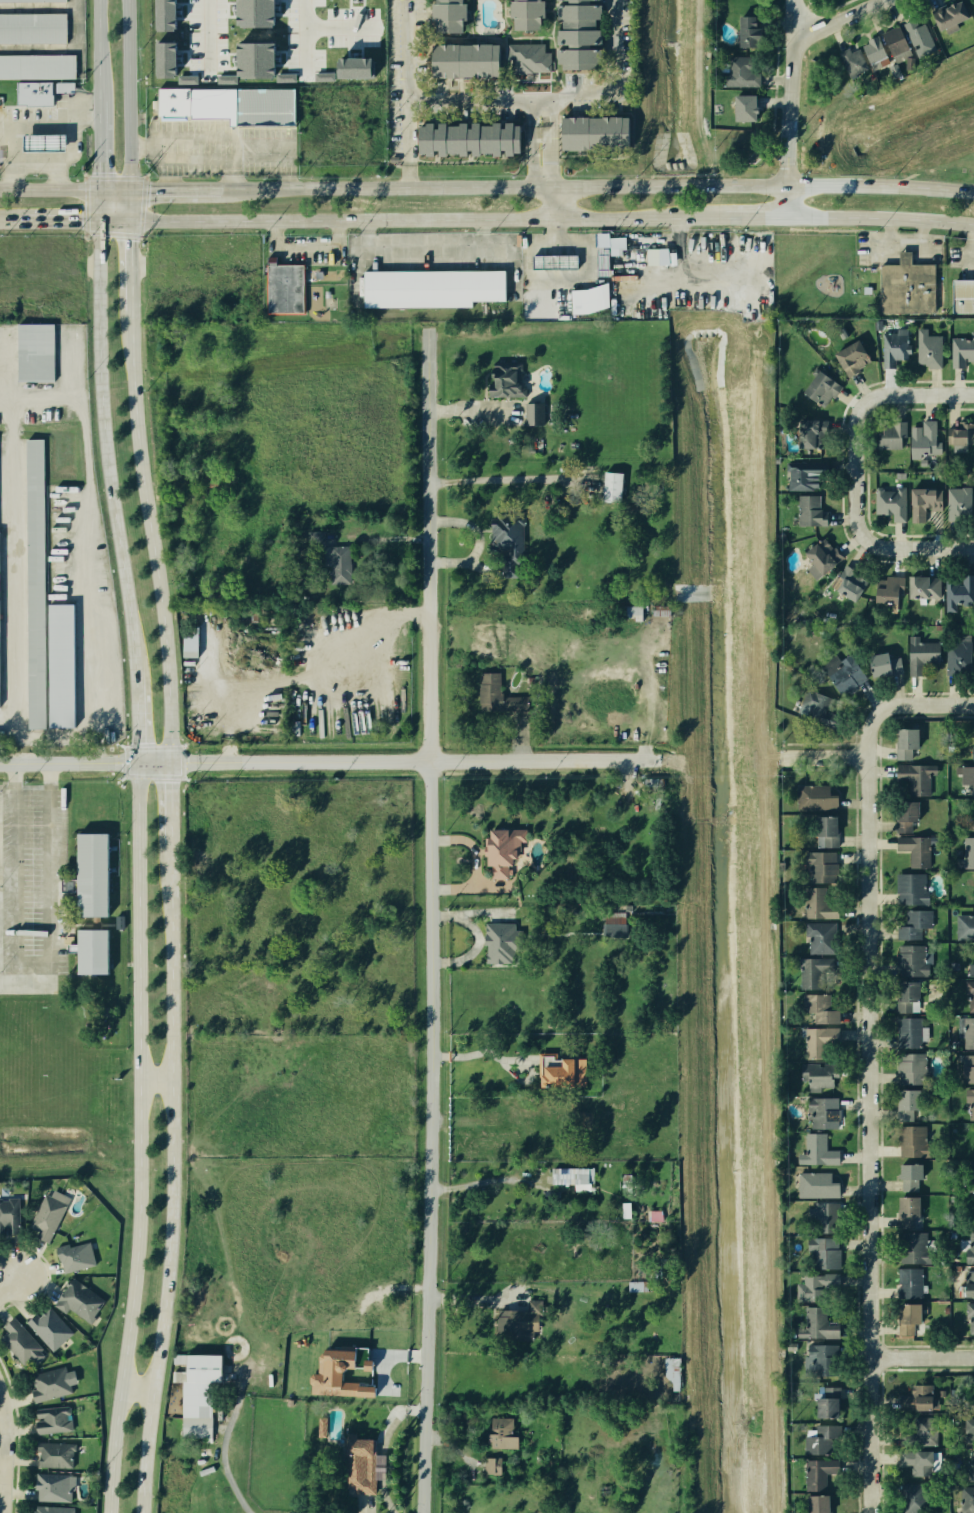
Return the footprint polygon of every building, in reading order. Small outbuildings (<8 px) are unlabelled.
[(158,31),(177,31),(177,0),(157,0),(158,31)] [(237,27),(275,28),(275,0),(238,0),(237,27)] [(429,30),(430,0),(469,0),(468,31),(429,30)] [(508,32),(544,32),(543,0),(507,0),(508,32)] [(555,69),(555,0),(599,0),(599,69),(555,69)] [(928,7),(945,0),(957,0),(964,17),(952,21),(956,28),(945,33),(942,26),(937,29),(928,7)] [(732,13),(751,12),(752,46),(734,45),(732,13)] [(68,43),(0,44),(0,14),(68,14),(68,43)] [(899,20),(909,17),(912,24),(921,20),(936,49),(925,53),(919,43),(911,46),(899,20)] [(876,31),(893,23),(910,57),(894,63),(876,31)] [(864,40),(875,34),(895,74),(888,77),(882,66),(870,71),(860,49),(867,45),(864,40)] [(507,40),(546,39),(547,70),(508,71),(507,40)] [(426,42),(426,74),(502,74),(502,41),(426,42)] [(158,42),(157,78),(177,78),(177,43),(158,42)] [(238,43),(238,78),(276,78),(275,42),(238,43)] [(835,49),(845,43),(848,49),(857,45),(867,69),(849,77),(835,49)] [(726,53),(750,53),(750,86),(719,87),(718,75),(727,74),(726,53)] [(77,79),(0,79),(0,56),(77,55),(77,79)] [(373,58),(337,58),(337,78),(372,78),(373,58)] [(1,94),(0,94),(0,81),(12,80),(13,105),(2,106),(2,98),(1,94)] [(14,105),(14,80),(51,80),(51,105),(14,105)] [(57,92),(73,92),(73,82),(57,82),(57,92)] [(154,88),(184,87),(184,119),(154,119),(154,88)] [(232,89),(293,87),(294,124),(233,126),(232,89)] [(730,92),(750,92),(750,120),(730,120),(730,92)] [(555,115),(626,115),(626,146),(556,147),(555,115)] [(415,120),(515,119),(515,151),(415,152),(415,120)] [(66,152),(66,135),(24,134),(24,151),(66,152)] [(896,246),(909,246),(909,263),(930,263),(930,312),(877,312),(877,263),(896,263),(896,246)] [(593,248),(605,248),(605,277),(593,277),(593,248)] [(647,250),(647,265),(675,265),(675,249),(647,250)] [(528,255),(572,254),(572,267),(528,267),(528,255)] [(264,265),(302,264),(304,313),(265,314),(264,265)] [(359,271),(501,270),(501,301),(468,301),(468,307),(359,308),(359,271)] [(948,318),(973,318),(973,278),(947,279),(948,318)] [(568,291),(584,288),(604,282),(608,314),(569,316),(568,291)] [(15,383),(15,324),(56,324),(56,383),(15,383)] [(915,328),(939,328),(940,368),(916,368),(915,328)] [(878,333),(905,330),(910,366),(883,370),(878,333)] [(952,333),(973,333),(973,364),(952,364),(952,333)] [(828,353),(853,337),(871,361),(847,378),(828,353)] [(484,354),(518,353),(522,389),(484,390),(484,354)] [(798,391),(813,369),(837,384),(823,409),(798,391)] [(522,402),(540,401),(542,424),(524,425),(522,402)] [(872,420),(902,418),(904,450),(874,452),(872,420)] [(908,419),(935,418),(936,453),(909,454),(908,419)] [(786,420),(816,419),(817,450),(787,451),(786,420)] [(957,421),(973,421),(973,439),(968,439),(968,445),(946,445),(946,428),(957,428),(957,421)] [(24,730),(24,440),(44,440),(44,604),(74,604),(74,730),(24,730)] [(787,466),(817,466),(819,490),(787,491),(787,466)] [(601,471),(618,473),(615,503),(597,502),(601,471)] [(204,487),(217,487),(218,474),(205,474),(204,487)] [(872,485),(906,484),(907,523),(873,524),(872,485)] [(945,487),(969,486),(971,524),(946,525),(945,487)] [(910,488),(941,487),(942,526),(911,527),(910,488)] [(795,498),(820,497),(821,525),(796,527),(795,498)] [(488,519),(524,518),(525,567),(519,567),(519,579),(500,580),(499,552),(488,552),(488,519)] [(325,531),(308,531),(308,546),(324,546),(325,531)] [(800,551),(822,535),(844,558),(820,575),(800,551)] [(326,545),(378,543),(379,579),(328,580),(326,545)] [(829,584),(842,566),(864,582),(850,600),(829,584)] [(873,575),(901,574),(901,607),(874,607),(873,575)] [(947,574),(973,574),(973,609),(947,609),(947,574)] [(905,577),(939,575),(938,608),(906,609),(905,577)] [(642,606),(621,606),(621,618),(642,618),(642,606)] [(183,657),(199,657),(198,627),(183,628),(183,657)] [(944,643),(957,643),(957,634),(968,634),(968,666),(954,666),(954,671),(944,671),(944,643)] [(905,639),(936,639),(937,661),(918,661),(919,674),(906,674),(905,639)] [(863,654),(885,650),(886,657),(897,655),(901,672),(868,678),(863,654)] [(822,670),(846,655),(862,680),(838,695),(822,670)] [(478,672),(499,672),(500,696),(529,695),(529,711),(479,712),(478,672)] [(798,707),(807,688),(831,700),(821,719),(798,707)] [(896,729),(918,728),(918,748),(911,748),(911,760),(895,760),(895,746),(897,746),(896,729)] [(893,766),(935,765),(935,776),(927,776),(927,795),(908,795),(908,779),(894,780),(893,766)] [(959,767),(973,766),(973,796),(969,796),(968,783),(960,783),(959,767)] [(644,791),(660,792),(661,779),(645,778),(644,791)] [(796,784),(829,784),(829,795),(838,795),(838,810),(796,811),(796,784)] [(891,801),(914,801),(915,830),(892,831),(891,801)] [(815,817),(837,817),(837,847),(815,847),(815,817)] [(490,829),(525,829),(525,841),(520,841),(520,850),(517,850),(517,858),(512,859),(512,864),(508,864),(508,877),(491,877),(491,865),(487,865),(487,855),(484,855),(484,845),(487,845),(487,838),(490,837),(490,829)] [(71,832),(106,832),(106,916),(71,916),(71,832)] [(894,837),(931,837),(931,868),(908,867),(908,849),(894,849),(894,837)] [(962,838),(973,837),(973,865),(963,865),(962,838)] [(801,852),(850,851),(850,880),(801,880),(801,852)] [(895,874),(926,874),(925,901),(895,900),(895,874)] [(804,886),(844,886),(844,907),(804,906),(804,886)] [(905,908),(932,908),(931,928),(920,928),(920,939),(895,938),(895,924),(904,924),(905,908)] [(603,912),(624,912),(624,923),(626,923),(626,937),(601,937),(601,923),(603,923),(603,912)] [(955,914),(973,914),(973,941),(955,941),(955,914)] [(804,920),(842,919),(842,952),(805,953),(804,920)] [(485,922),(516,922),(516,963),(485,963),(485,922)] [(73,928),(107,928),(107,974),(73,974),(73,928)] [(898,945),(922,945),(921,975),(898,975),(898,945)] [(798,958),(828,958),(828,985),(799,986),(798,958)] [(896,981),(919,981),(919,1011),(896,1011),(896,981)] [(966,981),(973,981),(973,1011),(967,1011),(966,981)] [(796,992),(837,992),(837,1023),(796,1023),(796,992)] [(895,1018),(920,1018),(920,1048),(895,1048),(895,1018)] [(961,1020),(973,1020),(973,1048),(961,1048),(961,1020)] [(796,1028),(837,1029),(837,1060),(796,1059),(796,1028)] [(537,1052),(556,1052),(556,1059),(585,1058),(585,1085),(541,1086),(541,1073),(537,1073),(537,1052)] [(894,1054),(925,1054),(925,1084),(894,1084),(894,1054)] [(960,1055),(973,1055),(973,1084),(960,1084),(960,1055)] [(795,1064),(831,1064),(831,1092),(795,1091),(795,1064)] [(894,1089),(919,1089),(920,1115),(894,1115),(894,1089)] [(964,1090),(973,1090),(973,1120),(964,1120),(964,1090)] [(806,1098),(835,1097),(835,1127),(807,1127),(806,1098)] [(896,1125),(924,1125),(924,1156),(896,1156),(896,1125)] [(802,1131),(825,1131),(825,1147),(838,1147),(838,1164),(802,1165),(802,1131)] [(965,1163),(973,1163),(973,1184),(964,1184),(965,1163)] [(902,1164),(923,1164),(922,1179),(917,1179),(917,1191),(901,1190),(902,1164)] [(548,1166),(592,1166),(591,1188),(547,1187),(548,1166)] [(798,1172),(830,1172),(830,1182),(839,1182),(839,1198),(798,1197),(798,1172)] [(49,1188),(68,1199),(49,1244),(25,1232),(49,1188)] [(19,1235),(0,1236),(0,1196),(19,1196),(19,1235)] [(900,1197),(919,1196),(920,1216),(912,1216),(912,1226),(897,1227),(897,1214),(900,1214),(900,1197)] [(621,1202),(630,1202),(630,1218),(622,1218),(621,1202)] [(815,1202),(838,1203),(838,1232),(815,1232),(815,1220),(808,1220),(808,1205),(815,1206),(815,1202)] [(894,1233),(925,1233),(925,1262),(894,1262),(894,1233)] [(966,1233),(973,1233),(973,1260),(966,1260),(966,1233)] [(808,1237),(844,1237),(844,1267),(809,1267),(808,1237)] [(55,1250),(85,1240),(93,1265),(63,1275),(55,1250)] [(960,1267),(973,1267),(973,1297),(960,1297),(960,1267)] [(893,1268),(920,1268),(920,1299),(893,1299),(893,1268)] [(798,1272),(836,1273),(836,1298),(798,1298),(798,1272)] [(69,1278),(105,1303),(89,1325),(53,1300),(69,1278)] [(627,1281),(648,1281),(648,1291),(627,1291),(627,1281)] [(894,1302),(917,1302),(917,1335),(894,1335),(894,1302)] [(964,1302),(973,1302),(973,1334),(964,1334),(964,1302)] [(27,1318),(47,1303),(72,1335),(52,1351),(27,1318)] [(798,1305),(825,1306),(824,1322),(835,1322),(835,1340),(797,1339),(798,1305)] [(500,1312),(529,1311),(530,1341),(500,1341),(500,1312)] [(25,1369),(0,1340),(0,1334),(5,1330),(0,1325),(11,1315),(43,1353),(25,1369)] [(804,1345),(829,1345),(829,1372),(804,1372),(804,1345)] [(311,1393),(376,1397),(376,1384),(344,1382),(345,1368),(373,1369),(373,1360),(368,1359),(369,1351),(320,1348),(318,1374),(312,1374),(311,1393)] [(175,1355),(217,1354),(218,1418),(205,1440),(191,1440),(176,1440),(175,1355)] [(663,1358),(686,1357),(688,1390),(672,1390),(672,1382),(664,1375),(663,1358)] [(35,1388),(30,1372),(61,1362),(64,1371),(72,1368),(75,1379),(66,1382),(69,1392),(33,1403),(29,1390),(35,1388)] [(359,1368),(392,1369),(393,1388),(359,1387),(359,1368)] [(908,1381),(929,1380),(929,1412),(896,1412),(896,1392),(908,1392),(908,1381)] [(810,1395),(834,1395),(835,1419),(810,1418),(810,1395)] [(32,1407),(67,1404),(69,1430),(34,1433),(32,1407)] [(483,1419),(515,1418),(515,1447),(483,1447),(483,1419)] [(894,1423),(934,1422),(933,1445),(895,1445),(894,1423)] [(804,1426),(838,1426),(838,1456),(804,1456),(804,1426)] [(339,1439),(372,1440),(370,1495),(337,1495),(339,1439)] [(32,1440),(72,1440),(72,1468),(32,1468),(32,1440)] [(963,1449),(973,1449),(973,1479),(963,1479),(963,1449)] [(897,1450),(930,1450),(930,1468),(897,1469),(897,1450)] [(481,1458),(501,1458),(501,1475),(481,1474),(481,1458)] [(801,1463),(828,1463),(828,1487),(802,1487),(801,1463)] [(32,1472),(72,1474),(72,1501),(31,1499),(32,1472)] [(931,1480),(931,1512),(898,1512),(897,1480),(931,1480)] [(958,1485),(973,1485),(973,1512),(959,1512),(958,1485)] [(824,1495),(824,1512),(801,1512),(802,1494),(824,1495)] [(74,1506),(74,1512),(31,1512),(31,1505),(74,1506)]
